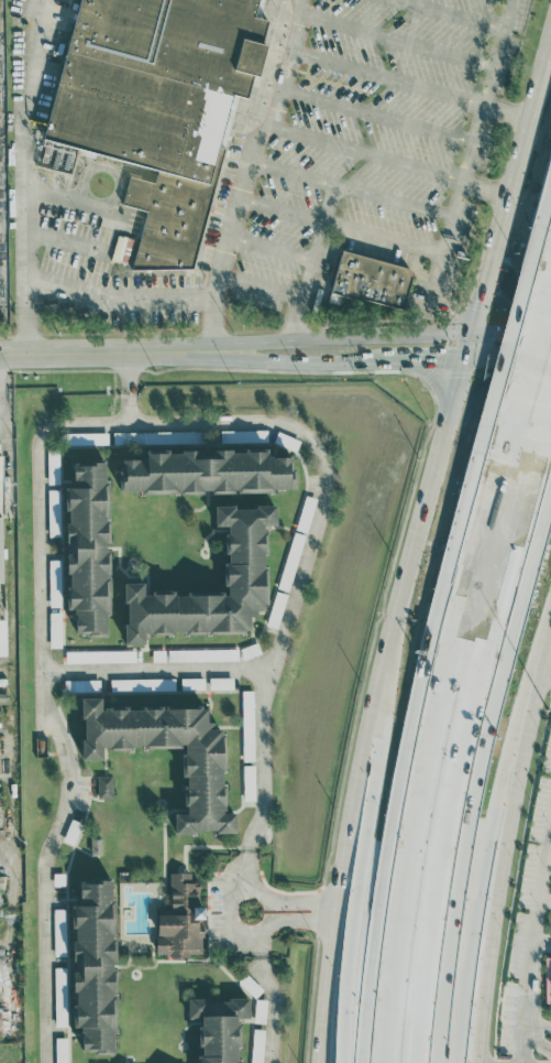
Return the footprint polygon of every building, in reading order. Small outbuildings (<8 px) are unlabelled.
[(44,143),(82,0),(260,0),(255,23),(267,26),(246,101),(230,99),(219,150),(229,152),(195,269),(132,271),(148,213),(125,207),(135,166),(44,143)] [(414,275),(404,310),(331,291),(342,248),(409,265),(414,275)] [(108,431),(64,432),(64,444),(108,444),(108,431)] [(131,439),(122,439),(122,431),(113,431),(113,442),(131,442),(131,439)] [(295,491),(295,455),(269,455),(269,449),(147,449),(147,458),(121,458),(121,491),(295,491)] [(108,459),(75,460),(75,486),(66,486),(69,609),(76,609),(76,634),(112,633),(108,459)] [(226,594),(176,594),(176,592),(146,592),(146,582),(126,582),(127,643),(146,643),(146,632),(252,632),(252,612),(267,612),(267,524),(278,524),(278,505),(216,506),(216,526),(228,526),(228,562),(226,562),(226,594)] [(49,606),(61,606),(60,559),(49,559),(49,606)] [(110,691),(171,689),(170,677),(110,679),(110,691)] [(210,707),(103,709),(102,697),(83,697),(84,759),(103,759),(103,747),(184,746),(184,776),(186,776),(187,812),(175,813),(176,832),(237,831),(237,813),(226,813),(224,728),(210,729),(210,707)] [(113,797),(113,775),(98,775),(98,798),(113,797)] [(171,907),(157,908),(158,955),(204,955),(203,906),(200,906),(199,881),(191,881),(191,872),(170,872),(171,907)] [(115,879),(80,879),(81,904),(72,904),(73,927),(74,927),(75,1027),(82,1027),(83,1051),(117,1051),(115,879)] [(66,908),(53,909),(54,955),(67,955),(66,908)] [(240,1017),(251,1017),(251,999),(189,999),(189,1019),(200,1019),(200,1062),(240,1062),(240,1017)]
